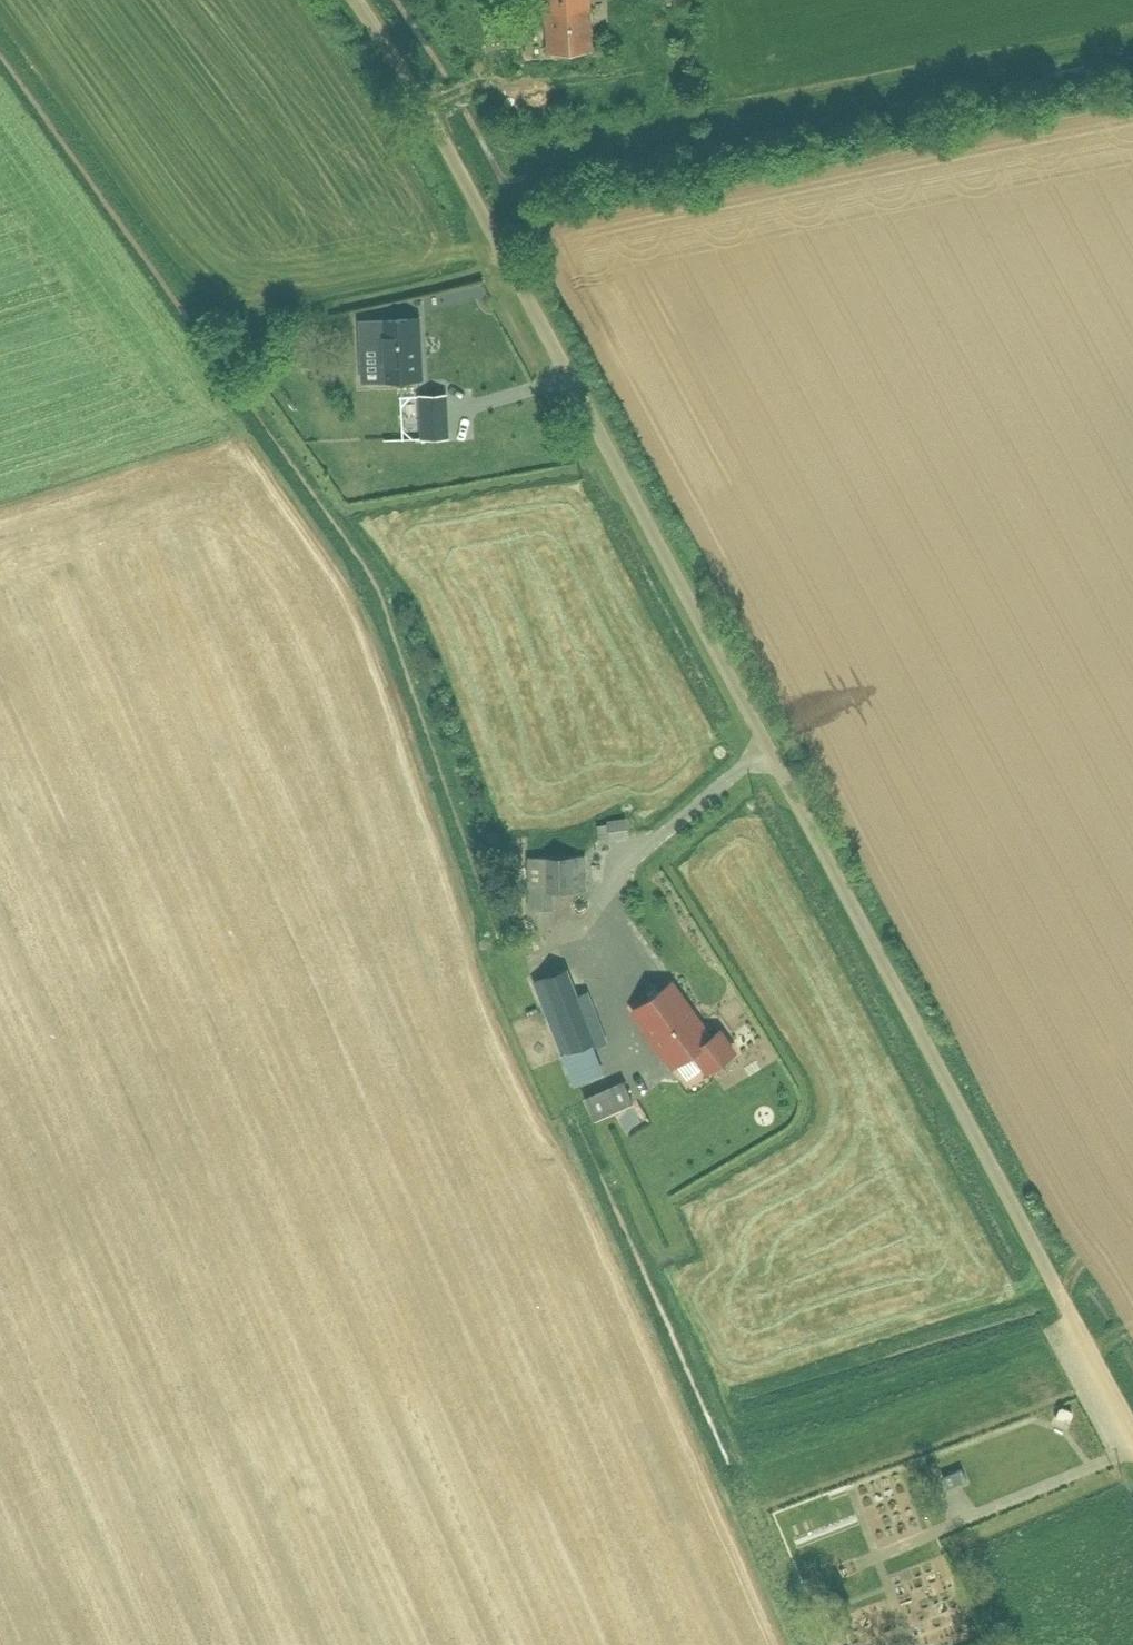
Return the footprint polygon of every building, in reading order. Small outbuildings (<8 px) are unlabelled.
[(534,56),(587,54),(586,0),(533,0),(534,56)] [(353,330),(373,330),(373,345),(360,345),(360,365),(372,365),(372,373),(416,373),(416,308),(374,308),(374,309),(353,309),(353,330)] [(642,818),(604,819),(604,834),(643,832),(642,818)] [(534,876),(534,909),(559,909),(559,877),(582,877),(581,844),(524,844),(524,876),(534,876)] [(577,967),(540,980),(565,1049),(602,1036),(577,967)] [(677,1058),(693,1047),(710,1072),(737,1054),(716,1023),(708,1028),(674,979),(639,1002),(677,1058)] [(590,1098),(598,1115),(636,1096),(628,1079),(590,1098)]
